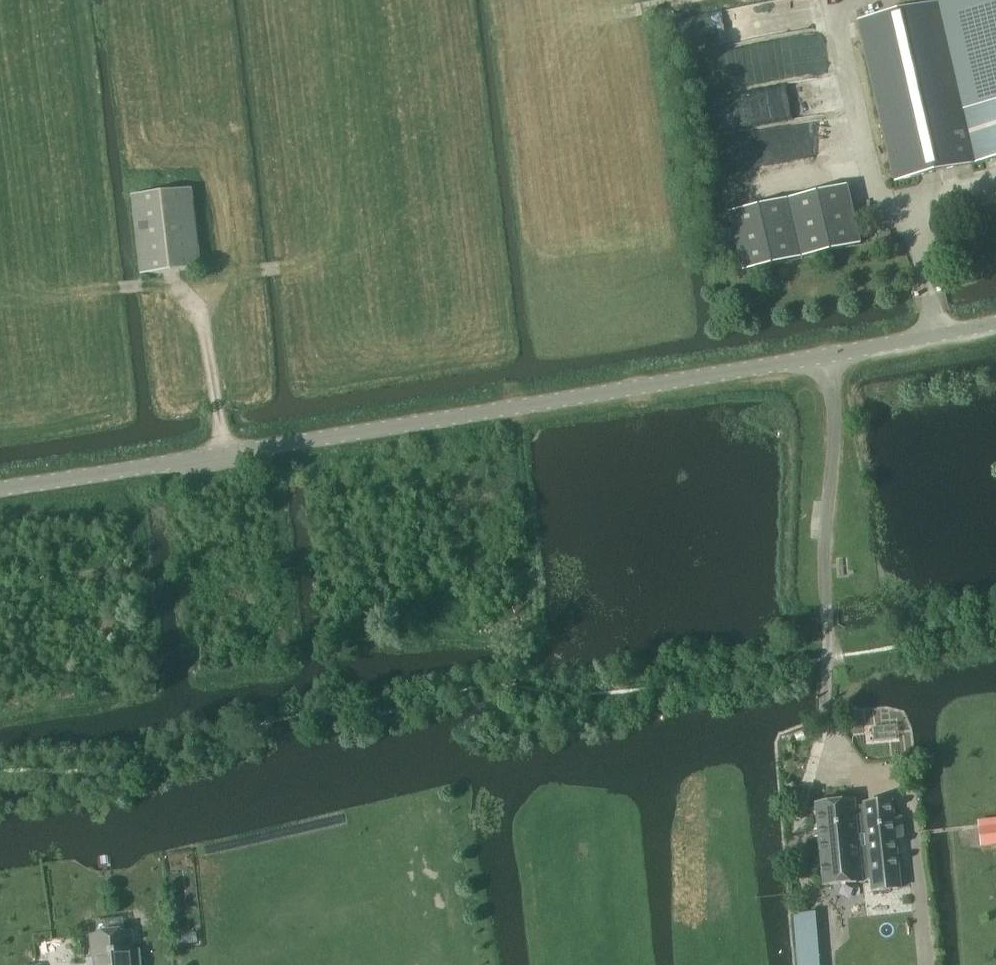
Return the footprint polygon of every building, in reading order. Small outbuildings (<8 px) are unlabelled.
[(942,3),(858,22),(895,181),(995,158),(995,0),(957,0),(942,3)] [(847,187),(729,214),(743,272),(860,245),(856,226),(847,187)] [(131,197),(140,277),(201,269),(191,190),(131,197)] [(862,883),(862,877),(861,877),(854,812),(855,812),(854,801),(816,805),(824,886),(862,883)] [(861,877),(862,877),(871,876),(873,892),(901,889),(896,839),(904,839),(902,818),(894,818),(892,802),(864,804),(865,811),(855,812),(854,812),(861,877)] [(980,829),(982,847),(995,845),(995,827),(980,829)] [(798,964),(816,964),(816,959),(819,959),(815,913),(794,915),(798,964)] [(93,936),(95,958),(96,958),(97,964),(140,964),(139,952),(130,953),(129,933),(93,936)]
